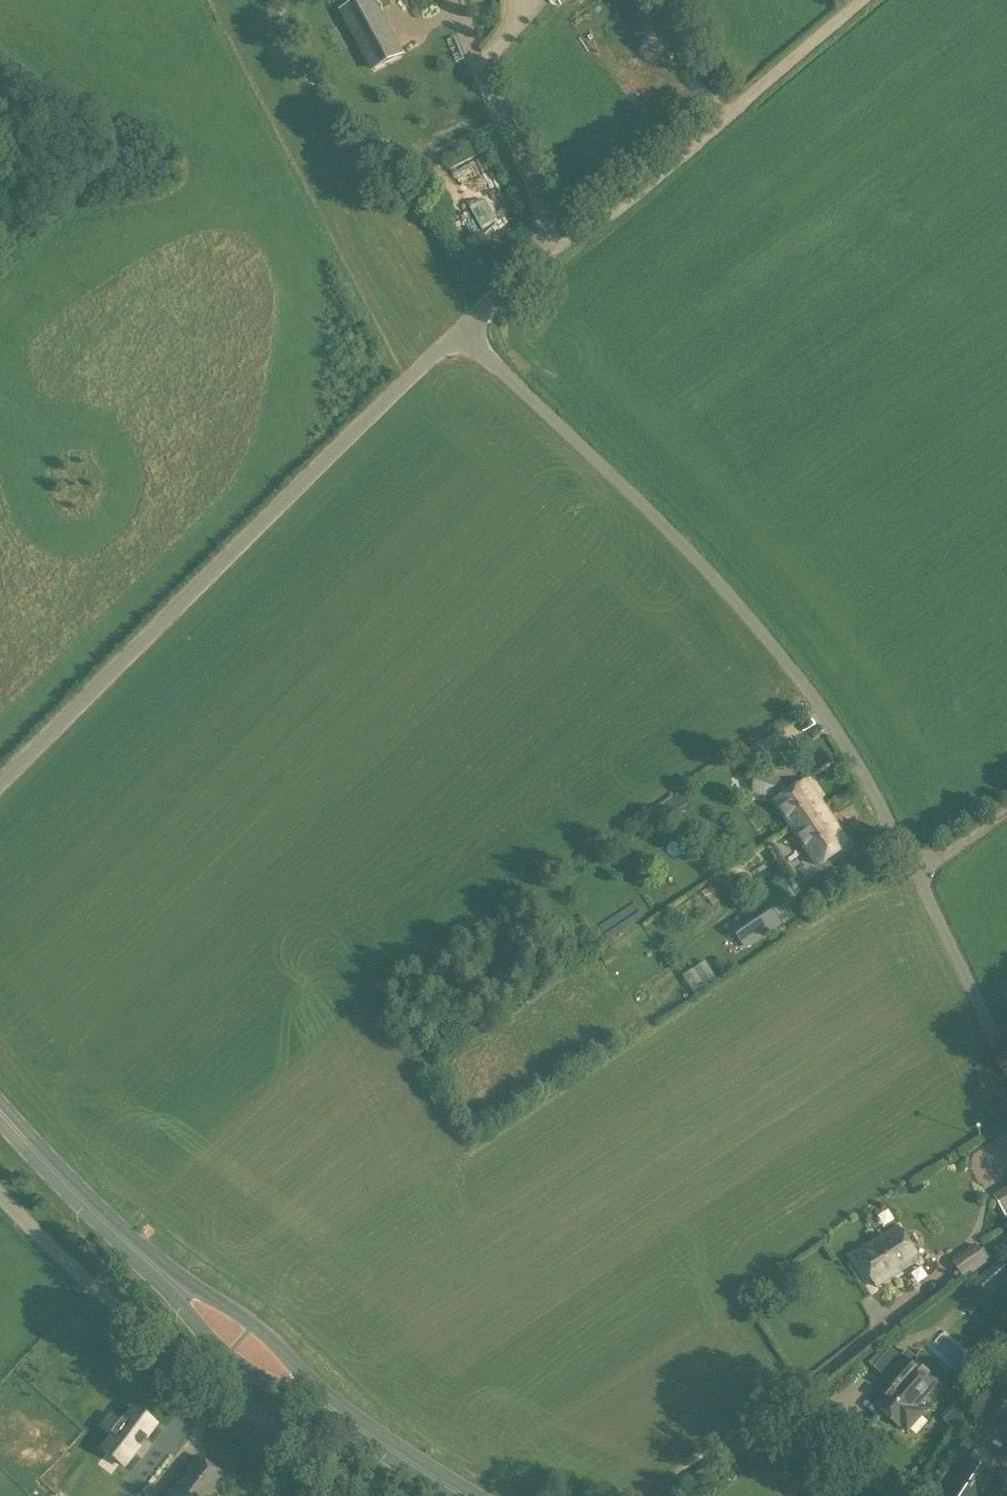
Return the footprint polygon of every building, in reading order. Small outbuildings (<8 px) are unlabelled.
[(374,0),(358,0),(338,11),(354,41),(387,24),(374,0)] [(780,777),(754,774),(752,794),(781,798),(775,801),(792,826),(824,805),(808,780),(789,792),(780,777)] [(653,805),(646,810),(651,817),(658,812),(666,824),(690,808),(680,794),(657,810),(656,810),(653,805)] [(817,866),(849,844),(824,805),(792,826),(817,866)] [(633,900),(597,923),(606,937),(642,914),(633,900)] [(745,950),(781,925),(766,903),(730,928),(745,950)] [(702,960),(680,973),(690,991),(712,978),(702,960)] [(1006,1223),(1006,1222),(1006,1184),(988,1196),(1006,1223)] [(876,1286),(918,1260),(897,1226),(855,1252),(876,1286)] [(974,1245),(951,1260),(963,1278),(986,1263),(974,1245)] [(1003,1264),(975,1290),(983,1299),(1006,1277),(1006,1268),(1003,1264)] [(916,1356),(906,1348),(881,1377),(890,1385),(874,1403),(897,1424),(899,1423),(906,1430),(922,1412),(915,1405),(946,1371),(922,1349),(916,1356)] [(113,1435),(103,1448),(125,1465),(142,1444),(143,1445),(144,1444),(143,1443),(145,1439),(147,1440),(147,1439),(146,1438),(157,1424),(135,1407),(125,1420),(124,1419),(123,1420),(124,1421),(114,1434),(113,1433),(112,1434),(113,1435)] [(166,1495),(218,1495),(214,1492),(226,1478),(197,1456),(166,1495)] [(969,1461),(948,1493),(952,1495),(977,1495),(978,1495),(980,1495),(1006,1495),(1006,1486),(969,1461)]
